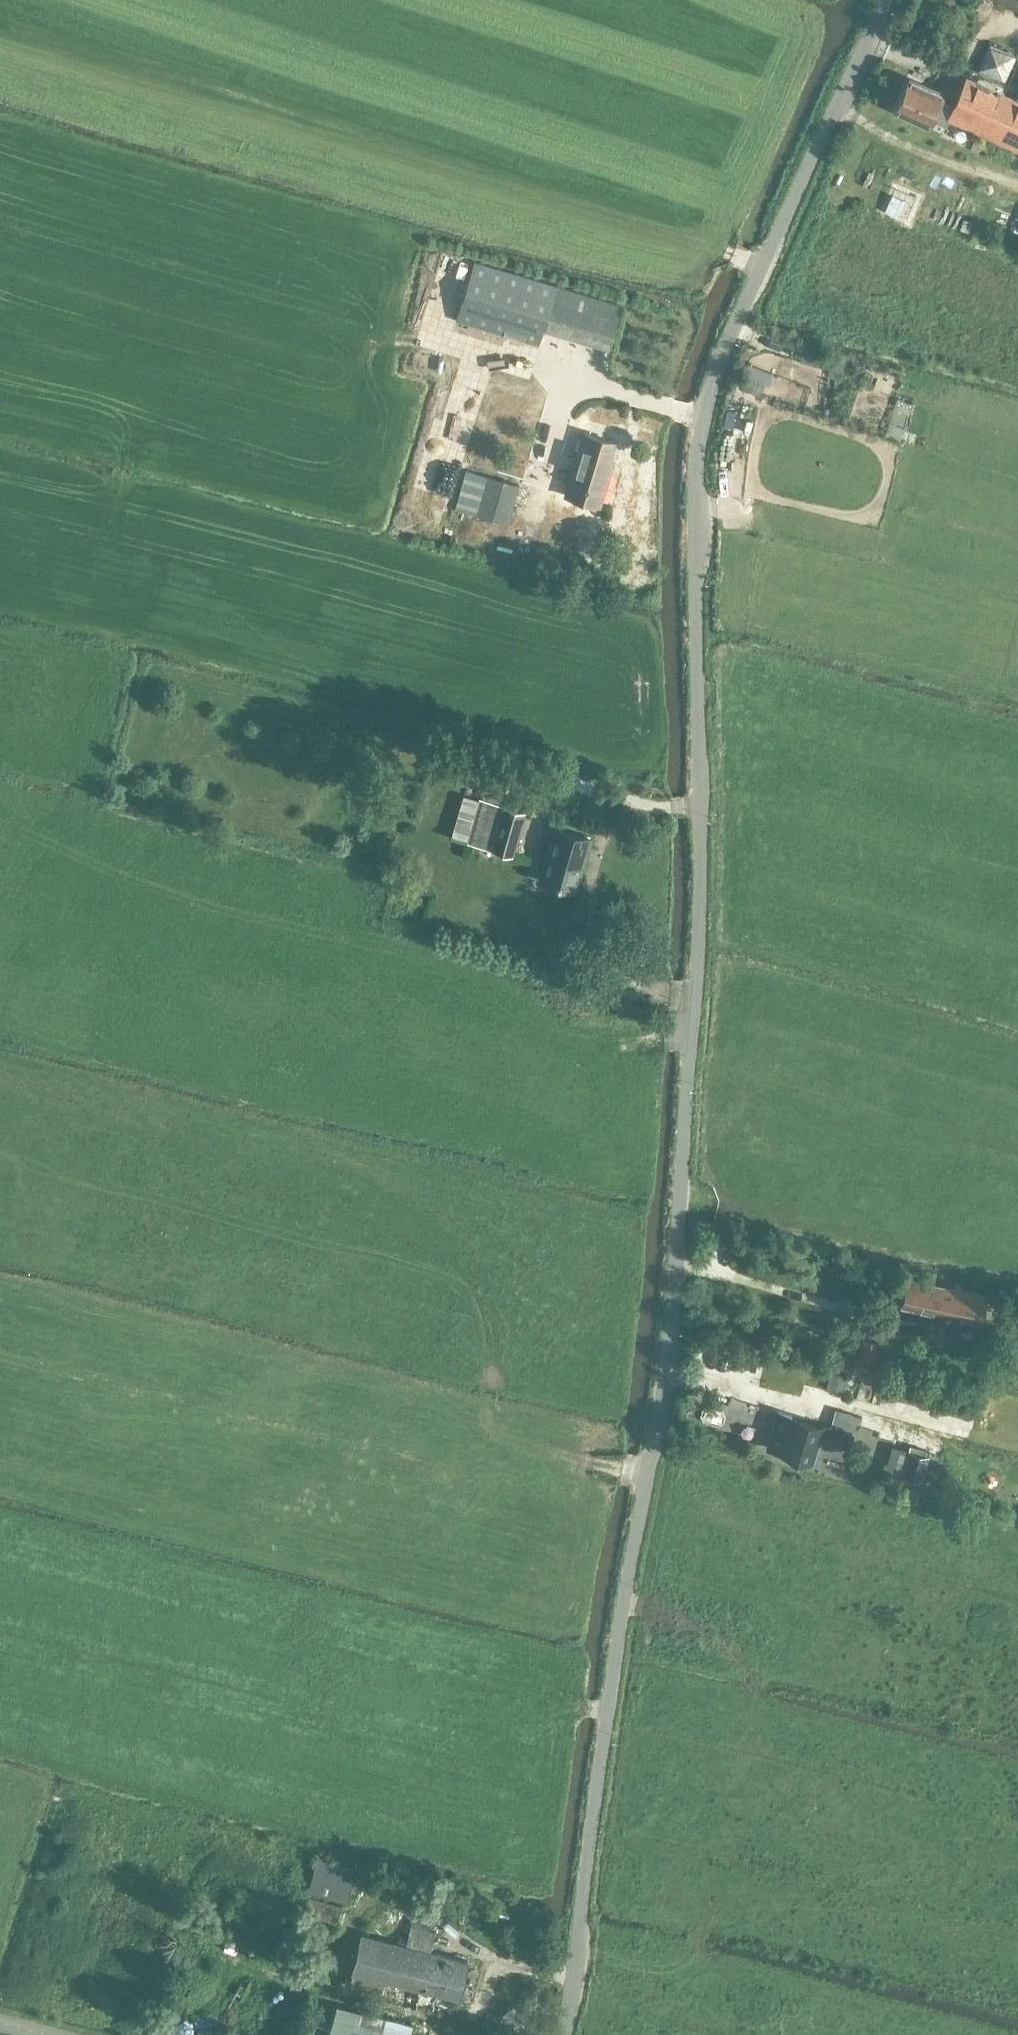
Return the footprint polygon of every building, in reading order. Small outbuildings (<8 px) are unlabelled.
[(1017,11),(1017,0),(993,0),(1017,11)] [(986,47),(973,77),(999,89),(1013,58),(986,47)] [(1017,148),(1017,105),(966,81),(955,107),(940,100),(943,94),(911,79),(897,112),(928,126),(931,119),(946,126),(949,117),(1017,148)] [(896,223),(899,210),(886,206),(882,219),(896,223)] [(469,252),(436,243),(429,268),(462,277),(469,252)] [(543,328),(557,284),(474,260),(456,320),(539,345),(543,328)] [(558,290),(550,326),(610,339),(618,303),(558,290)] [(737,387),(759,396),(768,372),(747,364),(737,387)] [(881,400),(886,380),(871,376),(866,397),(881,400)] [(885,436),(899,440),(903,429),(889,424),(885,436)] [(609,468),(604,466),(612,439),(582,431),(563,493),(598,503),(609,468)] [(455,507),(505,523),(517,483),(466,468),(455,507)] [(592,801),(596,781),(568,775),(564,795),(592,801)] [(472,842),(511,854),(524,811),(485,799),(472,842)] [(459,802),(447,842),(464,847),(476,807),(459,802)] [(540,879),(575,890),(590,838),(556,828),(540,879)] [(985,1295),(906,1279),(901,1304),(928,1310),(929,1314),(931,1317),(934,1320),(942,1322),(946,1321),(949,1318),(952,1315),(979,1321),(985,1295)] [(877,1350),(879,1340),(862,1337),(858,1357),(879,1362),(881,1351),(877,1350)] [(853,1363),(824,1357),(822,1366),(852,1372),(853,1363)] [(846,1376),(831,1373),(829,1387),(844,1390),(846,1376)] [(811,1458),(817,1440),(844,1448),(848,1432),(821,1425),(792,1416),(782,1449),(811,1458)] [(922,1479),(928,1455),(909,1450),(903,1474),(922,1479)] [(318,1854),(312,1876),(349,1887),(356,1865),(318,1854)] [(349,1887),(312,1876),(308,1889),(345,1901),(349,1887)] [(335,1921),(341,1902),(303,1891),(298,1910),(335,1921)] [(435,1930),(427,1928),(411,1923),(406,1944),(363,1933),(349,1991),(416,2008),(421,1987),(458,1997),(468,1959),(431,1950),(435,1930)] [(350,2017),(329,2014),(327,2034),(348,2034),(350,2017)] [(410,2034),(383,2024),(378,2034),(409,2034),(410,2034)]
